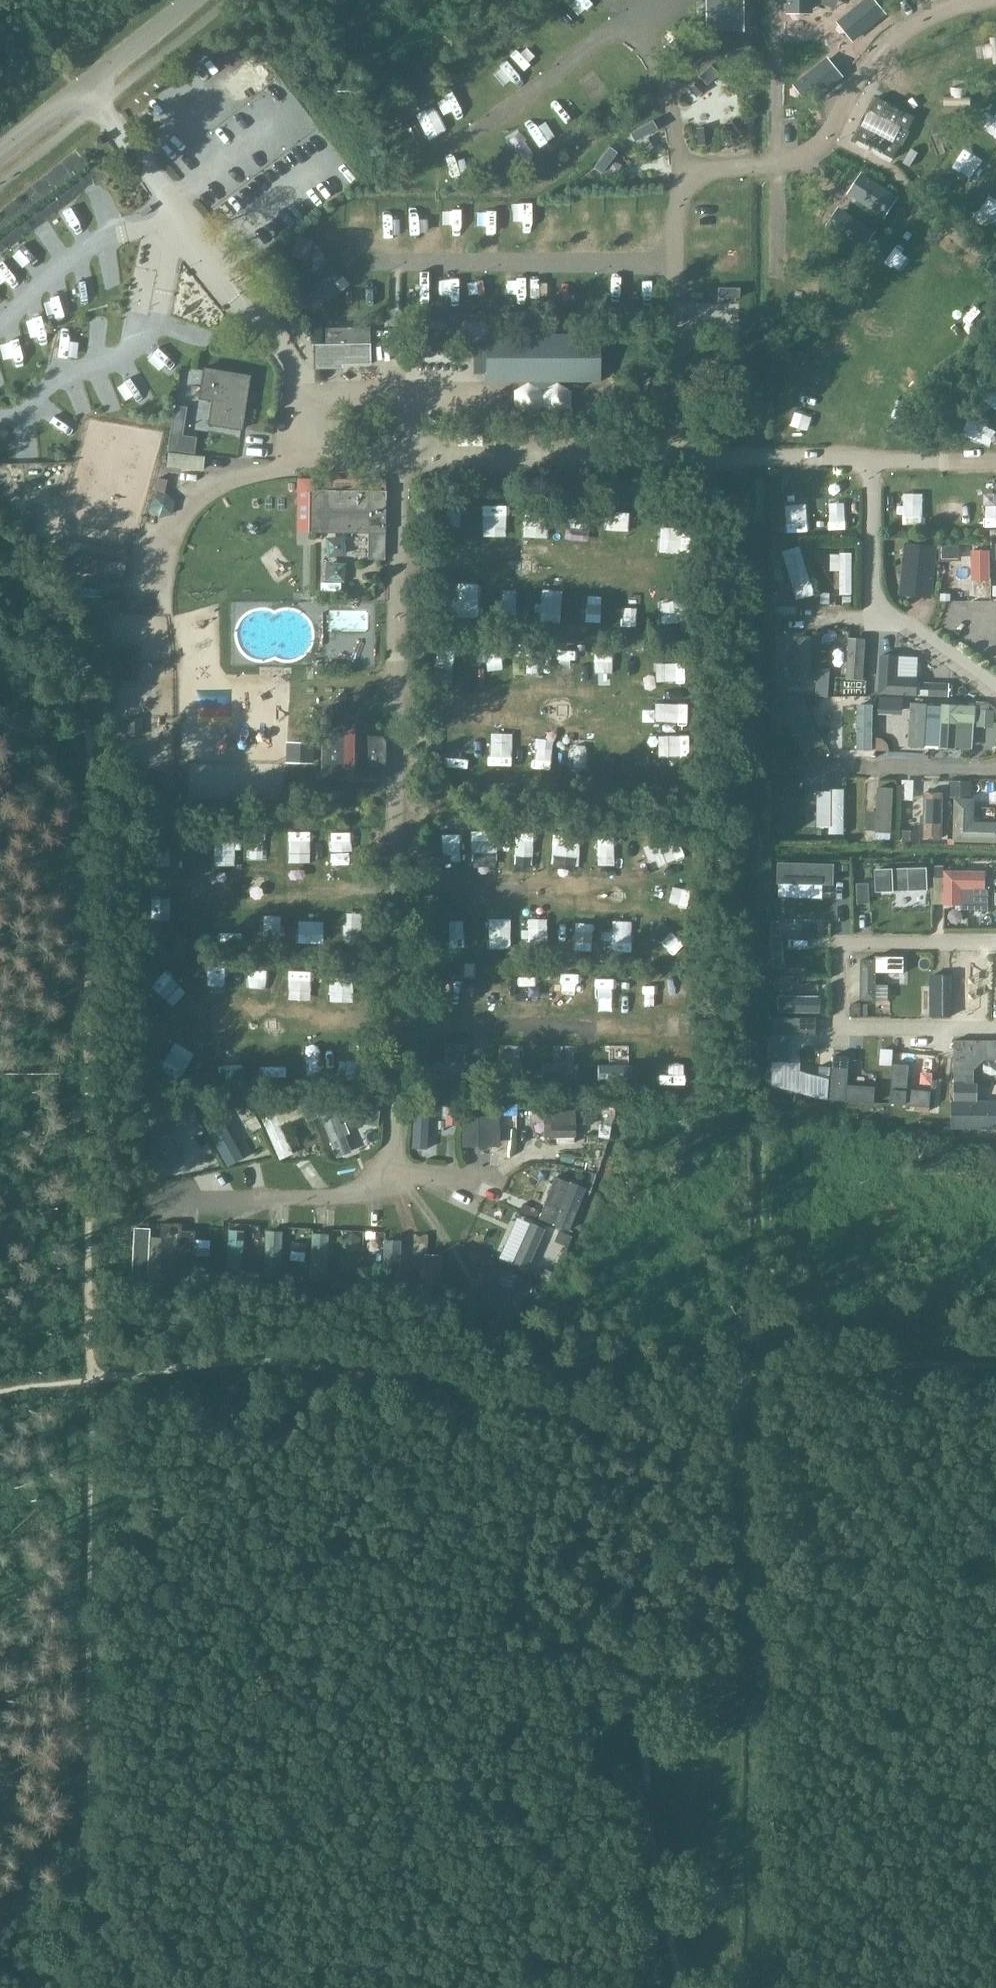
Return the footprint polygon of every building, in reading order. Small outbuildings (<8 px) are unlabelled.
[(705,28),(743,28),(743,0),(724,0),(705,0),(705,28)] [(787,13),(813,13),(813,0),(787,0),(787,13)] [(887,14),(876,0),(863,0),(837,22),(853,42),(887,14)] [(740,57),(727,53),(724,63),(737,67),(740,57)] [(828,57),(793,84),(810,105),(844,77),(828,57)] [(699,78),(688,89),(696,97),(707,87),(699,78)] [(748,96),(747,82),(735,83),(736,97),(748,96)] [(917,120),(884,102),(863,141),(896,159),(917,120)] [(735,139),(747,131),(737,117),(725,126),(735,139)] [(651,120),(629,132),(634,141),(640,138),(656,129),(651,120)] [(710,127),(696,128),(697,145),(711,144),(710,127)] [(616,152),(608,146),(593,166),(601,172),(603,169),(615,154),(616,152)] [(898,196),(862,172),(847,193),(884,218),(898,196)] [(875,231),(839,206),(825,228),(861,253),(875,231)] [(312,239),(296,236),(292,256),(308,259),(312,239)] [(324,277),(312,287),(325,303),(337,292),(324,277)] [(717,287),(717,297),(739,298),(739,287),(717,287)] [(312,365),(370,364),(369,343),(368,327),(335,327),(335,330),(325,331),(325,344),(312,344),(312,365)] [(599,381),(599,334),(484,334),(484,377),(484,381),(599,381)] [(240,430),(248,376),(202,369),(198,399),(211,401),(207,425),(240,430)] [(173,487),(155,494),(164,516),(182,509),(173,487)] [(308,491),(308,532),(311,532),(366,533),(383,533),(384,492),(308,491)] [(472,527),(473,503),(443,502),(442,526),(472,527)] [(677,522),(681,539),(698,536),(695,518),(677,522)] [(815,594),(801,545),(782,551),(797,600),(815,594)] [(911,561),(909,578),(912,579),(910,595),(927,597),(929,582),(932,582),(934,564),(931,563),(932,547),(916,545),(914,561),(911,561)] [(964,546),(944,546),(944,594),(964,594),(964,546)] [(982,548),(981,588),(995,588),(995,548),(982,548)] [(852,594),(852,553),(839,553),(840,594),(852,594)] [(632,621),(652,622),(653,612),(633,611),(632,621)] [(812,636),(794,635),(793,682),(811,683),(812,636)] [(865,638),(849,637),(846,678),(862,679),(865,638)] [(881,655),(879,693),(917,695),(917,677),(897,676),(898,656),(881,655)] [(235,719),(236,689),(197,688),(196,718),(235,719)] [(927,704),(910,702),(907,745),(924,746),(927,704)] [(942,703),(940,748),(956,749),(957,721),(975,722),(976,706),(958,705),(958,704),(942,703)] [(872,704),(857,704),(857,750),(871,750),(872,704)] [(978,709),(977,726),(993,727),(994,710),(978,709)] [(364,732),(365,723),(342,723),(342,731),(338,736),(321,735),(320,777),(384,778),(385,739),(381,736),(368,736),(364,732)] [(312,742),(286,742),(285,762),(311,763),(312,742)] [(893,788),(878,787),(876,831),(891,832),(893,788)] [(844,789),(829,789),(829,833),(844,833),(844,789)] [(933,793),(932,791),(925,791),(924,793),(924,800),(925,801),(924,837),(941,838),(942,793),(933,793)] [(995,840),(995,824),(972,823),(973,800),(956,800),(956,839),(995,840)] [(834,864),(778,862),(777,883),(833,884),(834,864)] [(926,868),(877,870),(878,890),(926,888),(926,868)] [(961,904),(962,888),(985,889),(985,871),(945,870),(944,904),(961,904)] [(876,959),(860,959),(860,1001),(876,1001),(876,959)] [(950,974),(931,974),(931,1015),(950,1015),(950,974)] [(776,1012),(820,1012),(820,996),(776,996),(776,1012)] [(815,1017),(771,1017),(771,1061),(787,1061),(787,1033),(815,1033),(815,1017)] [(954,1082),(974,1082),(974,1069),(984,1059),(995,1059),(995,1040),(954,1040),(954,1082)] [(849,1056),(833,1055),(830,1099),(874,1102),(875,1086),(847,1084),(849,1056)] [(630,1078),(630,1059),(591,1060),(591,1078),(630,1078)] [(575,1078),(575,1060),(537,1060),(537,1078),(575,1078)] [(909,1064),(893,1063),(890,1102),(930,1106),(931,1090),(907,1088),(909,1064)] [(773,1067),(768,1086),(823,1098),(827,1079),(773,1067)] [(989,1101),(953,1101),(953,1127),(989,1127),(989,1101)] [(158,1105),(144,1112),(162,1151),(176,1145),(158,1105)] [(546,1106),(546,1133),(576,1134),(576,1106),(546,1106)] [(412,1107),(410,1147),(426,1148),(428,1108),(412,1107)] [(212,1110),(200,1117),(221,1156),(234,1149),(212,1110)] [(331,1111),(318,1117),(335,1158),(348,1152),(331,1111)] [(274,1112),(261,1118),(279,1159),(292,1153),(274,1112)] [(461,1146),(492,1146),(492,1115),(461,1115),(461,1146)] [(568,1229),(584,1188),(569,1182),(553,1224),(568,1229)] [(496,1200),(492,1211),(511,1218),(515,1207),(496,1200)] [(526,1269),(544,1229),(529,1222),(511,1263),(526,1269)] [(149,1227),(133,1226),(131,1271),(147,1272),(149,1227)] [(194,1230),(178,1229),(175,1275),(191,1275),(194,1230)] [(243,1230),(227,1229),(224,1275),(240,1275),(243,1230)] [(281,1231),(265,1230),(263,1278),(279,1279),(281,1231)] [(327,1233),(311,1232),(309,1280),(325,1281),(327,1233)] [(400,1239),(384,1238),(382,1283),(398,1283),(400,1239)] [(441,1254),(423,1252),(420,1298),(438,1299),(441,1254)] [(513,1320),(530,1282),(492,1265),(475,1303),(513,1320)]
